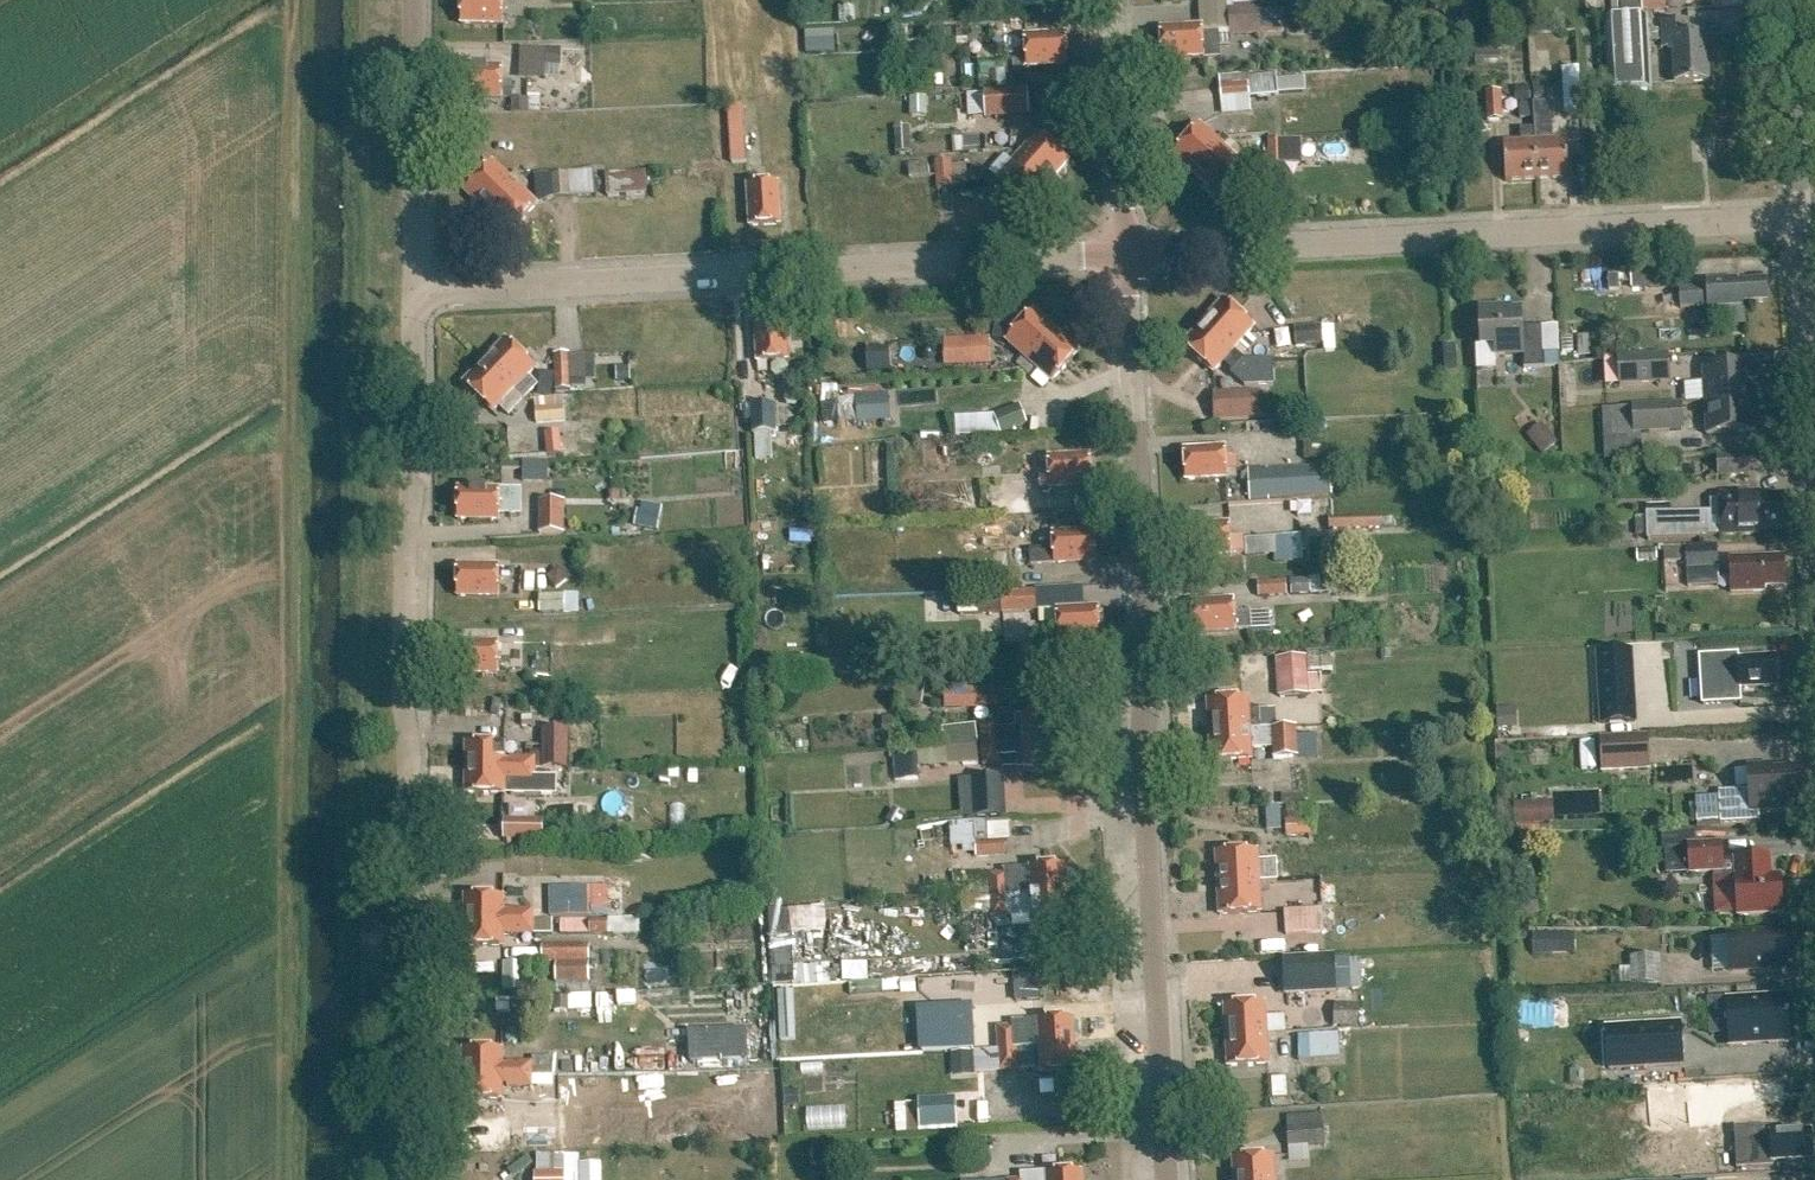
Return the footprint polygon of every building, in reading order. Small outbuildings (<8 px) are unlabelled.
[(461,25),(502,25),(502,24),(512,24),(512,15),(502,15),(502,0),(462,0),(461,25)] [(1161,28),(1162,59),(1203,57),(1203,58),(1230,56),(1229,37),(1259,35),(1258,5),(1232,7),(1232,0),(1198,0),(1200,26),(1161,28)] [(1665,11),(1665,0),(1620,0),(1620,12),(1665,11)] [(1661,23),(1662,31),(1647,31),(1646,17),(1604,20),(1608,94),(1651,91),(1648,42),(1663,42),(1663,49),(1673,48),(1675,84),(1709,82),(1706,35),(1689,36),(1688,21),(1661,23)] [(1026,58),(1016,59),(1017,68),(1027,67),(1027,68),(1068,65),(1066,34),(1025,36),(1026,58)] [(546,48),(545,66),(561,67),(562,49),(546,48)] [(461,98),(502,98),(512,98),(512,83),(502,83),(502,68),(461,67),(461,98)] [(1578,68),(1562,69),(1565,116),(1580,115),(1578,68)] [(1221,100),(1249,98),(1248,82),(1219,84),(1221,100)] [(1515,88),(1516,103),(1530,103),(1530,88),(1515,88)] [(982,91),(984,119),(1031,117),(1030,89),(982,91)] [(1548,90),(1533,90),(1534,99),(1548,99),(1548,90)] [(1485,94),(1485,96),(1486,122),(1503,121),(1501,93),(1485,94)] [(511,99),(511,114),(528,114),(528,99),(511,99)] [(1534,129),(1537,180),(1569,178),(1567,140),(1553,141),(1551,116),(1549,116),(1548,103),(1532,104),(1533,118),(1534,129)] [(1533,118),(1532,104),(1519,105),(1520,119),(1533,118)] [(745,163),(742,106),(728,107),(731,164),(745,163)] [(1193,178),(1229,139),(1223,133),(1217,140),(1200,125),(1171,157),(1193,178)] [(1506,182),(1537,180),(1534,129),(1520,129),(1520,143),(1504,143),(1506,182)] [(1011,150),(1048,184),(1069,162),(1038,134),(1024,151),(1016,144),(1011,150)] [(1235,145),(1229,139),(1193,178),(1217,199),(1247,167),(1229,151),(1235,145)] [(1284,165),(1284,141),(1267,142),(1268,166),(1284,165)] [(1011,150),(1005,157),(1013,163),(997,180),(1028,207),(1048,184),(1011,150)] [(493,163),(465,193),(487,214),(522,177),(516,171),(509,178),(493,163)] [(552,176),(553,198),(570,197),(570,195),(594,194),(593,171),(569,172),(569,175),(552,176)] [(646,172),(606,174),(607,196),(647,195),(646,172)] [(748,186),(747,186),(749,227),(781,225),(778,184),(757,185),(756,176),(747,176),(748,186)] [(521,190),(528,183),(522,177),(487,214),(509,235),(537,205),(521,190)] [(1630,269),(1631,291),(1669,289),(1667,267),(1630,269)] [(1708,288),(1679,289),(1680,308),(1708,307),(1709,309),(1745,307),(1745,304),(1766,303),(1765,281),(1738,283),(1738,280),(1707,282),(1708,288)] [(1239,344),(1254,328),(1223,300),(1203,323),(1241,358),(1247,351),(1239,344)] [(1479,310),(1481,347),(1495,346),(1495,356),(1523,354),(1524,369),(1544,368),(1542,327),(1523,328),(1522,310),(1502,311),(1502,309),(1479,310)] [(1023,357),(1016,364),(1022,369),(1056,331),(1033,311),(1006,342),(1023,357)] [(786,320),(755,321),(757,363),(758,363),(758,373),(767,372),(767,362),(788,361),(786,320)] [(1245,362),(1241,358),(1203,323),(1183,346),(1213,373),(1224,362),(1234,371),(1230,375),(1244,388),(1274,386),(1273,361),(1245,362)] [(1295,346),(1324,345),(1323,328),(1295,330),(1295,346)] [(1056,331),(1022,369),(1028,375),(1035,367),(1052,382),(1079,352),(1056,331)] [(1589,337),(1578,337),(1578,357),(1590,357),(1589,337)] [(992,339),(945,340),(946,369),(993,368),(992,339)] [(506,340),(483,363),(523,401),(538,385),(528,376),(535,368),(506,340)] [(1456,347),(1443,348),(1445,374),(1457,373),(1456,347)] [(554,354),(556,391),(572,390),(569,353),(554,354)] [(1618,358),(1619,384),(1670,382),(1668,355),(1618,358)] [(483,363),(463,384),(493,412),(498,407),(508,416),(523,401),(483,363)] [(1752,367),(1702,369),(1704,403),(1754,400),(1752,367)] [(630,368),(615,368),(615,382),(630,381),(630,368)] [(1214,422),(1259,420),(1258,392),(1213,394),(1214,422)] [(855,396),(856,420),(887,420),(887,395),(855,396)] [(565,399),(537,401),(538,425),(566,423),(565,399)] [(1754,400),(1704,403),(1706,436),(1756,433),(1754,400)] [(1682,404),(1632,407),(1634,433),(1683,430),(1682,404)] [(776,434),(775,405),(750,406),(751,435),(776,434)] [(1000,435),(1027,424),(1019,405),(993,416),(1000,435)] [(1543,424),(1529,436),(1545,457),(1560,445),(1543,424)] [(562,456),(561,433),(546,434),(548,457),(562,456)] [(1225,448),(1184,450),(1186,481),(1227,479),(1227,478),(1237,478),(1236,470),(1226,470),(1225,448)] [(1717,455),(1718,477),(1751,475),(1750,454),(1717,455)] [(1050,480),(1040,481),(1041,489),(1051,488),(1051,489),(1091,486),(1090,456),(1049,458),(1050,480)] [(1028,480),(1001,481),(1001,498),(1001,515),(1029,514),(1028,480)] [(458,489),(458,520),(499,521),(499,514),(520,514),(521,490),(458,489)] [(1785,530),(1783,496),(1758,497),(1758,493),(1719,494),(1719,502),(1710,503),(1710,511),(1646,513),(1646,516),(1634,517),(1635,536),(1647,536),(1647,541),(1699,538),(1699,537),(1721,536),(1721,537),(1760,535),(1760,531),(1785,530)] [(564,535),(564,502),(539,502),(538,535),(564,535)] [(637,511),(633,528),(656,532),(660,515),(640,511),(637,511)] [(1190,557),(1231,555),(1244,554),(1245,557),(1273,555),(1274,562),(1302,560),(1301,535),(1243,539),(1243,536),(1230,537),(1229,524),(1189,526),(1190,557)] [(1053,534),(1054,549),(1029,550),(1030,566),(1055,564),(1055,565),(1096,563),(1094,532),(1053,534)] [(1686,569),(1687,587),(1720,587),(1719,568),(1718,545),(1662,548),(1663,563),(1686,562),(1686,569)] [(1657,550),(1637,551),(1637,562),(1657,561),(1657,550)] [(1765,588),(1785,587),(1784,558),(1730,560),(1731,593),(1765,592),(1765,588)] [(457,597),(499,597),(509,597),(509,587),(499,587),(499,566),(458,566),(457,597)] [(550,575),(550,582),(555,590),(568,581),(559,568),(550,575)] [(1257,582),(1257,598),(1287,597),(1286,581),(1257,582)] [(959,594),(960,616),(1037,612),(1036,591),(959,594)] [(541,596),(541,616),(564,616),(564,596),(541,596)] [(1193,603),(1194,634),(1235,631),(1235,630),(1270,628),(1269,612),(1234,613),(1233,600),(1193,603)] [(1059,633),(1049,633),(1049,641),(1059,641),(1100,639),(1098,608),(1057,610),(1059,633)] [(457,674),(498,674),(508,674),(508,665),(498,664),(498,643),(457,643),(457,674)] [(1633,650),(1595,652),(1600,726),(1637,723),(1633,650)] [(1738,655),(1699,657),(1702,705),(1741,702),(1740,689),(1776,687),(1774,657),(1738,659),(1738,655)] [(1307,656),(1275,657),(1277,697),(1322,695),(1321,674),(1308,675),(1307,656)] [(967,709),(996,708),(996,692),(967,693),(967,709)] [(1248,699),(1208,701),(1209,731),(1260,728),(1259,707),(1249,708),(1248,699)] [(981,745),(1058,741),(1056,714),(1014,717),(1015,727),(999,729),(998,722),(980,723),(981,745)] [(944,747),(977,743),(975,725),(942,728),(944,747)] [(1260,728),(1209,731),(1211,763),(1252,761),(1252,749),(1272,748),(1272,759),(1318,756),(1317,734),(1296,735),(1296,726),(1260,728)] [(465,769),(534,769),(534,767),(557,768),(569,768),(570,728),(541,728),(540,751),(530,751),(530,757),(505,757),(505,744),(466,744),(465,769)] [(1600,739),(1602,774),(1652,771),(1650,736),(1600,739)] [(1017,769),(1059,767),(1058,741),(981,745),(982,766),(1001,765),(1000,757),(1016,755),(1017,769)] [(978,765),(977,746),(946,748),(947,767),(978,765)] [(918,780),(918,768),(917,752),(893,753),(895,781),(918,780)] [(1772,765),(1748,767),(1749,791),(1719,793),(1719,799),(1697,800),(1699,822),(1720,820),(1721,824),(1760,822),(1759,812),(1801,809),(1799,769),(1772,771),(1772,765)] [(534,767),(534,769),(465,769),(465,794),(557,794),(557,768),(534,767)] [(970,779),(972,818),(1004,817),(1002,777),(970,779)] [(1554,803),(1513,804),(1513,824),(1554,823),(1554,803)] [(503,819),(502,840),(542,841),(543,820),(503,819)] [(974,857),(975,858),(1004,857),(1003,841),(988,842),(986,821),(947,824),(949,858),(974,857)] [(1690,873),(1690,874),(1723,872),(1722,843),(1689,845),(1689,846),(1665,847),(1666,874),(1690,873)] [(1216,854),(1218,884),(1269,881),(1278,880),(1277,877),(1277,865),(1276,859),(1257,861),(1256,851),(1216,854)] [(1781,876),(1771,876),(1770,857),(1734,859),(1737,916),(1783,914),(1781,876)] [(1003,870),(1003,874),(967,876),(968,892),(973,892),(973,896),(989,895),(989,898),(1066,892),(1065,866),(1003,870)] [(1269,881),(1218,884),(1219,914),(1260,912),(1259,890),(1269,890),(1269,881)] [(1034,927),(1033,921),(1068,919),(1066,892),(989,898),(990,918),(1008,917),(1009,928),(1018,927),(1019,943),(1034,942),(1033,926),(1034,927)] [(561,919),(589,920),(589,903),(575,902),(575,894),(562,894),(562,902),(533,902),(533,910),(504,909),(504,897),(464,896),(464,918),(552,919),(561,919)] [(1284,909),(1286,933),(1323,931),(1322,907),(1284,909)] [(552,934),(552,919),(464,918),(464,946),(503,946),(504,934),(552,934)] [(608,920),(589,920),(561,919),(561,934),(639,935),(639,918),(608,920)] [(1728,934),(1730,973),(1789,970),(1786,931),(1728,934)] [(1533,934),(1533,955),(1551,955),(1551,934),(1533,934)] [(589,945),(541,945),(541,963),(555,963),(589,963),(589,945)] [(1282,957),(1284,995),(1337,993),(1336,955),(1282,957)] [(502,963),(502,992),(525,992),(525,963),(502,963)] [(589,983),(589,963),(555,963),(554,983),(589,983)] [(1791,1043),(1788,996),(1726,1000),(1729,1047),(1752,1046),(1752,1041),(1768,1040),(1769,1045),(1791,1043)] [(554,998),(554,1012),(567,1012),(567,998),(554,998)] [(1277,1034),(1286,1033),(1284,1016),(1265,1017),(1265,1004),(1224,1006),(1226,1037),(1277,1034)] [(1073,1019),(1032,1021),(1033,1041),(1037,1041),(1038,1047),(1074,1045),(1073,1019)] [(1683,1065),(1680,1024),(1606,1029),(1609,1070),(1683,1065)] [(998,1028),(1000,1071),(1017,1070),(1015,1027),(998,1028)] [(1298,1035),(1299,1060),(1340,1059),(1339,1033),(1298,1035)] [(747,1034),(688,1036),(689,1065),(748,1063),(747,1034)] [(1268,1066),(1267,1044),(1277,1043),(1277,1034),(1226,1037),(1228,1068),(1268,1066)] [(1038,1053),(1033,1053),(1034,1073),(1039,1072),(1039,1074),(1076,1072),(1074,1045),(1038,1047),(1038,1053)] [(463,1075),(532,1075),(532,1063),(503,1063),(503,1050),(463,1050),(463,1075)] [(463,1075),(463,1100),(502,1100),(502,1087),(532,1087),(532,1075),(463,1075)] [(1738,1102),(1776,1102),(1776,1083),(1738,1083),(1738,1085),(1718,1086),(1718,1100),(1738,1100),(1738,1102)] [(1286,1116),(1287,1147),(1324,1146),(1323,1115),(1286,1116)] [(1811,1132),(1770,1135),(1770,1138),(1760,1138),(1759,1128),(1734,1129),(1736,1169),(1773,1166),(1773,1163),(1813,1160),(1811,1132)] [(533,1179),(564,1179),(564,1154),(537,1154),(537,1172),(533,1172),(533,1179)] [(564,1179),(600,1179),(600,1167),(578,1167),(577,1154),(564,1154),(564,1179)] [(1233,1159),(1234,1179),(1285,1179),(1285,1178),(1274,1179),(1273,1157),(1233,1159)] [(1020,1176),(1021,1179),(1023,1179),(1082,1179),(1081,1172),(1045,1174),(1045,1175),(1040,1175),(1020,1176)]
